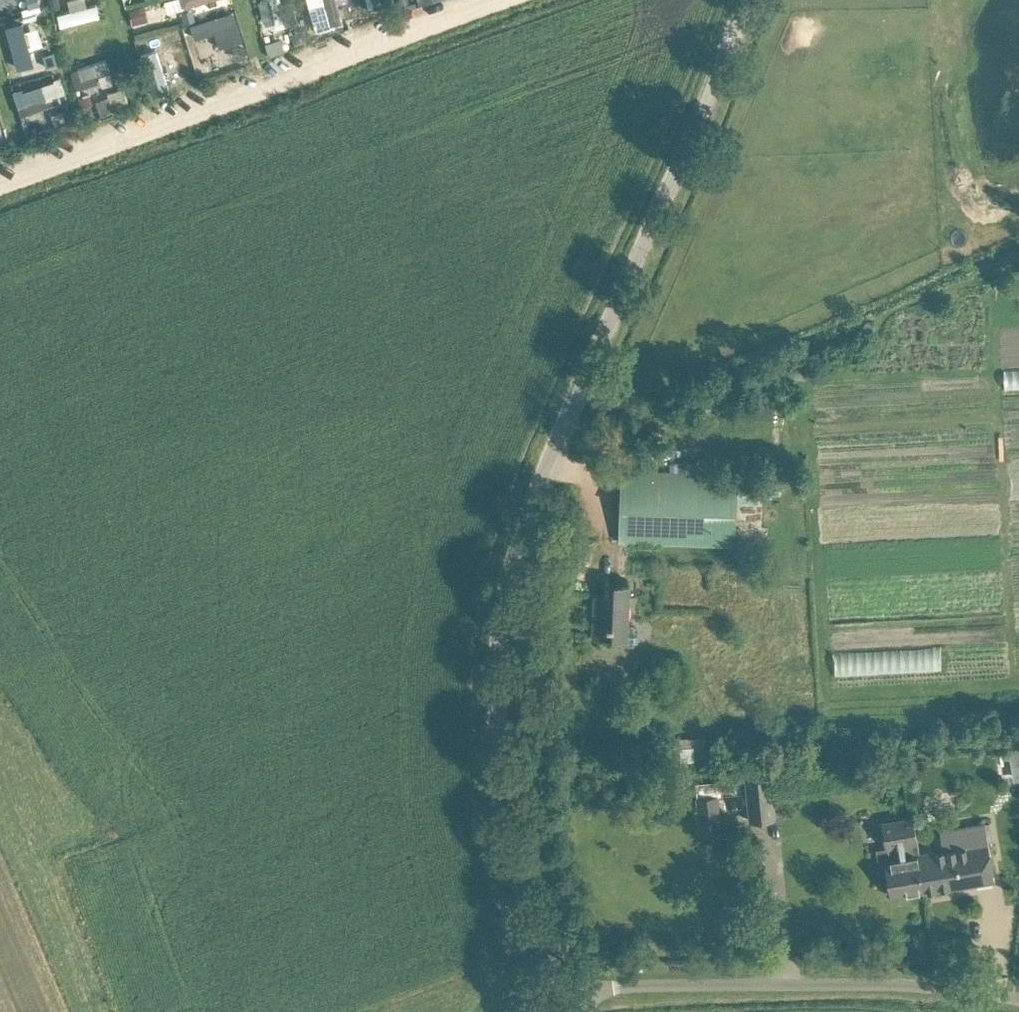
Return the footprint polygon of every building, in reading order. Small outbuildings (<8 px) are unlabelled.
[(736,545),(738,473),(623,469),(620,541),(736,545)] [(628,624),(630,582),(605,580),(604,594),(596,594),(594,636),(614,637),(614,643),(634,644),(635,624),(628,624)] [(1010,752),(1014,783),(1018,782),(1018,750),(1010,752)] [(747,776),(751,819),(775,817),(771,774),(747,776)] [(688,793),(701,815),(719,805),(707,783),(688,793)] [(918,852),(920,852),(914,815),(883,820),(887,846),(888,846),(889,854),(881,856),(884,873),(889,872),(891,878),(889,879),(892,894),(924,889),(918,852)] [(995,879),(992,859),(985,822),(940,829),(943,848),(920,852),(918,852),(924,889),(924,890),(995,879)]
